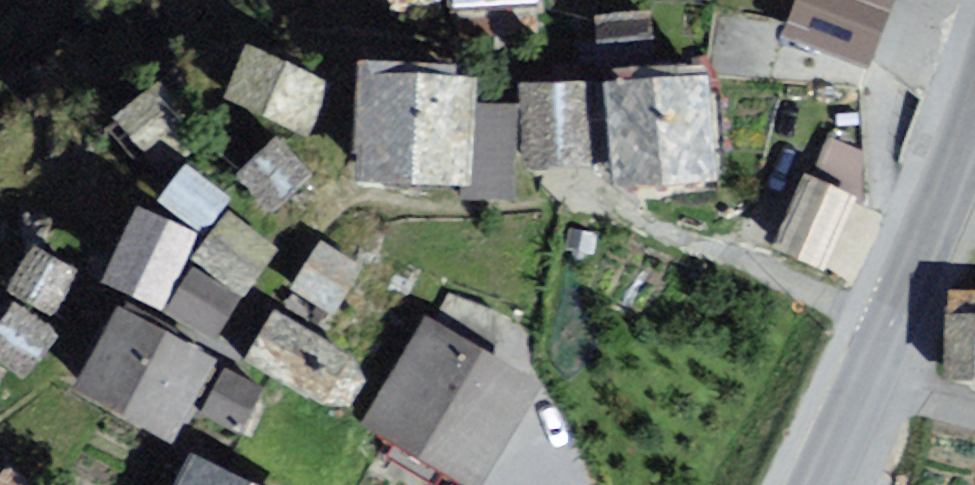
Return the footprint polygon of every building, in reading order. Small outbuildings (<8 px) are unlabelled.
[(376,19),(427,15),(426,0),(374,0),(376,19)] [(447,9),(524,2),(524,0),(446,0),(447,9)] [(796,22),(863,51),(886,0),(806,0),(796,22)] [(330,85),(251,53),(233,98),(312,130),(330,85)] [(463,186),(467,81),(361,78),(358,183),(463,186)] [(701,79),(620,83),(625,184),(706,180),(701,79)] [(193,137),(158,87),(120,113),(154,163),(193,137)] [(587,89),(534,90),(535,165),(589,164),(587,89)] [(861,168),(871,141),(830,126),(820,154),(861,168)] [(301,176),(278,148),(244,177),(267,205),(301,176)] [(220,193),(192,171),(169,201),(197,223),(220,193)] [(843,205),(798,187),(773,249),(818,267),(843,205)] [(19,235),(63,256),(79,221),(36,200),(19,235)] [(189,237),(140,217),(112,283),(162,303),(189,237)] [(227,222),(205,260),(252,285),(273,247),(227,222)] [(356,270),(324,250),(297,292),(330,312),(356,270)] [(72,274),(38,252),(16,286),(50,307),(72,274)] [(198,278),(176,315),(215,338),(237,301),(198,278)] [(15,309),(0,331),(0,357),(29,377),(56,337),(15,309)] [(946,315),(947,385),(974,384),(974,314),(946,315)] [(360,364),(274,317),(251,361),(337,407),(360,364)] [(208,361),(123,319),(89,387),(173,430),(208,361)] [(428,327),(373,426),(480,484),(488,484),(541,389),(428,327)] [(255,393),(228,379),(211,408),(238,423),(255,393)] [(198,463),(187,484),(241,484),(198,463)]
